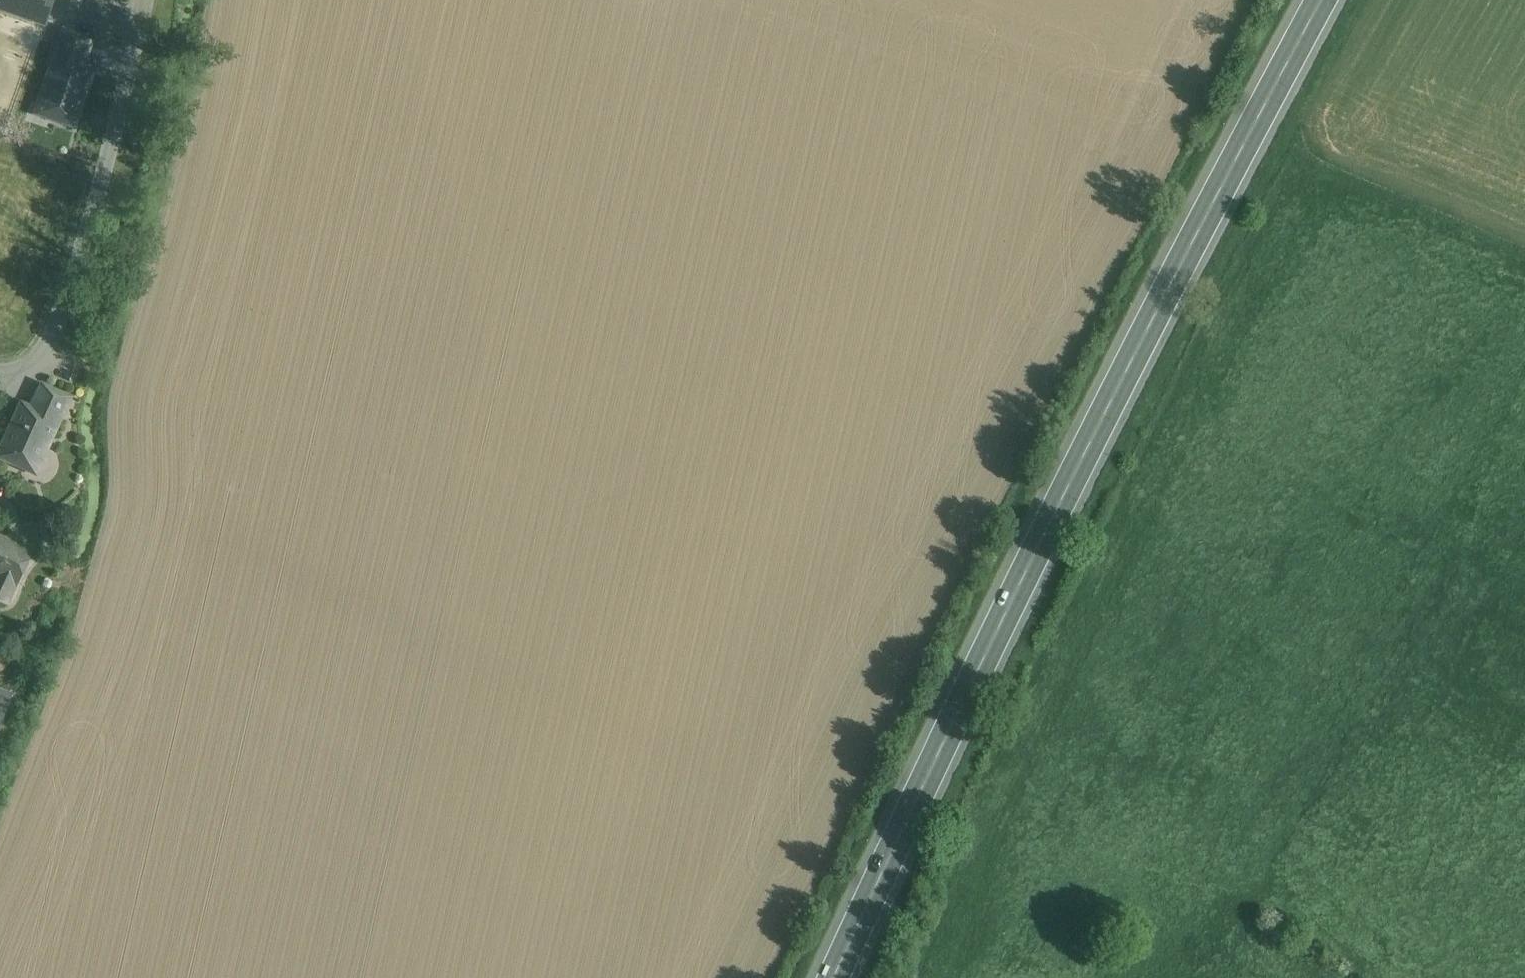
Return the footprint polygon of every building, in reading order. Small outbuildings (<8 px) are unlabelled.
[(45,23),(53,0),(0,0),(0,7),(45,23)] [(63,29),(57,47),(83,56),(89,38),(63,29)] [(94,40),(89,38),(83,56),(79,68),(84,70),(94,40)] [(52,119),(74,126),(75,124),(92,73),(84,70),(79,68),(83,56),(57,47),(52,62),(54,63),(40,104),(55,110),(52,119)] [(37,114),(52,119),(55,110),(40,104),(37,114)] [(72,398),(42,384),(41,386),(47,388),(41,400),(66,411),(72,398)] [(22,406),(11,429),(10,429),(7,437),(8,438),(0,455),(0,457),(20,466),(24,458),(39,464),(58,424),(60,424),(66,411),(41,400),(47,388),(41,386),(30,409),(22,406)] [(24,458),(20,466),(35,473),(39,464),(24,458)] [(7,602),(14,585),(15,586),(30,551),(13,544),(12,547),(0,541),(0,598),(7,602)]
